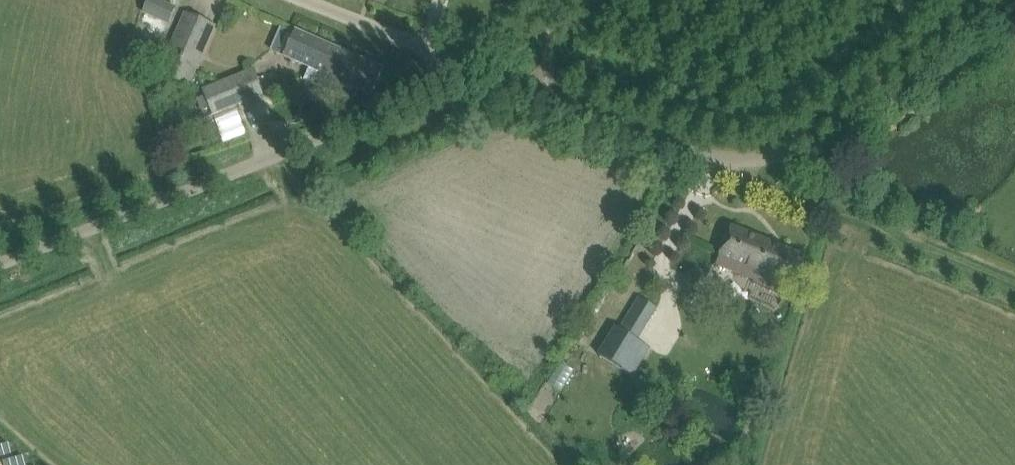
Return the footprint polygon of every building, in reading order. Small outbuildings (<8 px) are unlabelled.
[(176,7),(161,0),(149,0),(144,13),(169,24),(176,7)] [(160,71),(189,84),(215,26),(185,13),(160,71)] [(294,32),(284,56),(308,67),(303,79),(323,87),(339,94),(344,82),(358,88),(372,94),(383,69),(345,52),(295,30),(294,32)] [(213,114),(236,105),(263,94),(253,69),(203,89),(213,114)] [(732,228),(716,264),(755,281),(754,282),(782,294),(798,255),(732,228)] [(640,297),(633,309),(650,319),(657,308),(640,297)] [(617,327),(599,355),(625,371),(642,343),(617,327)]
